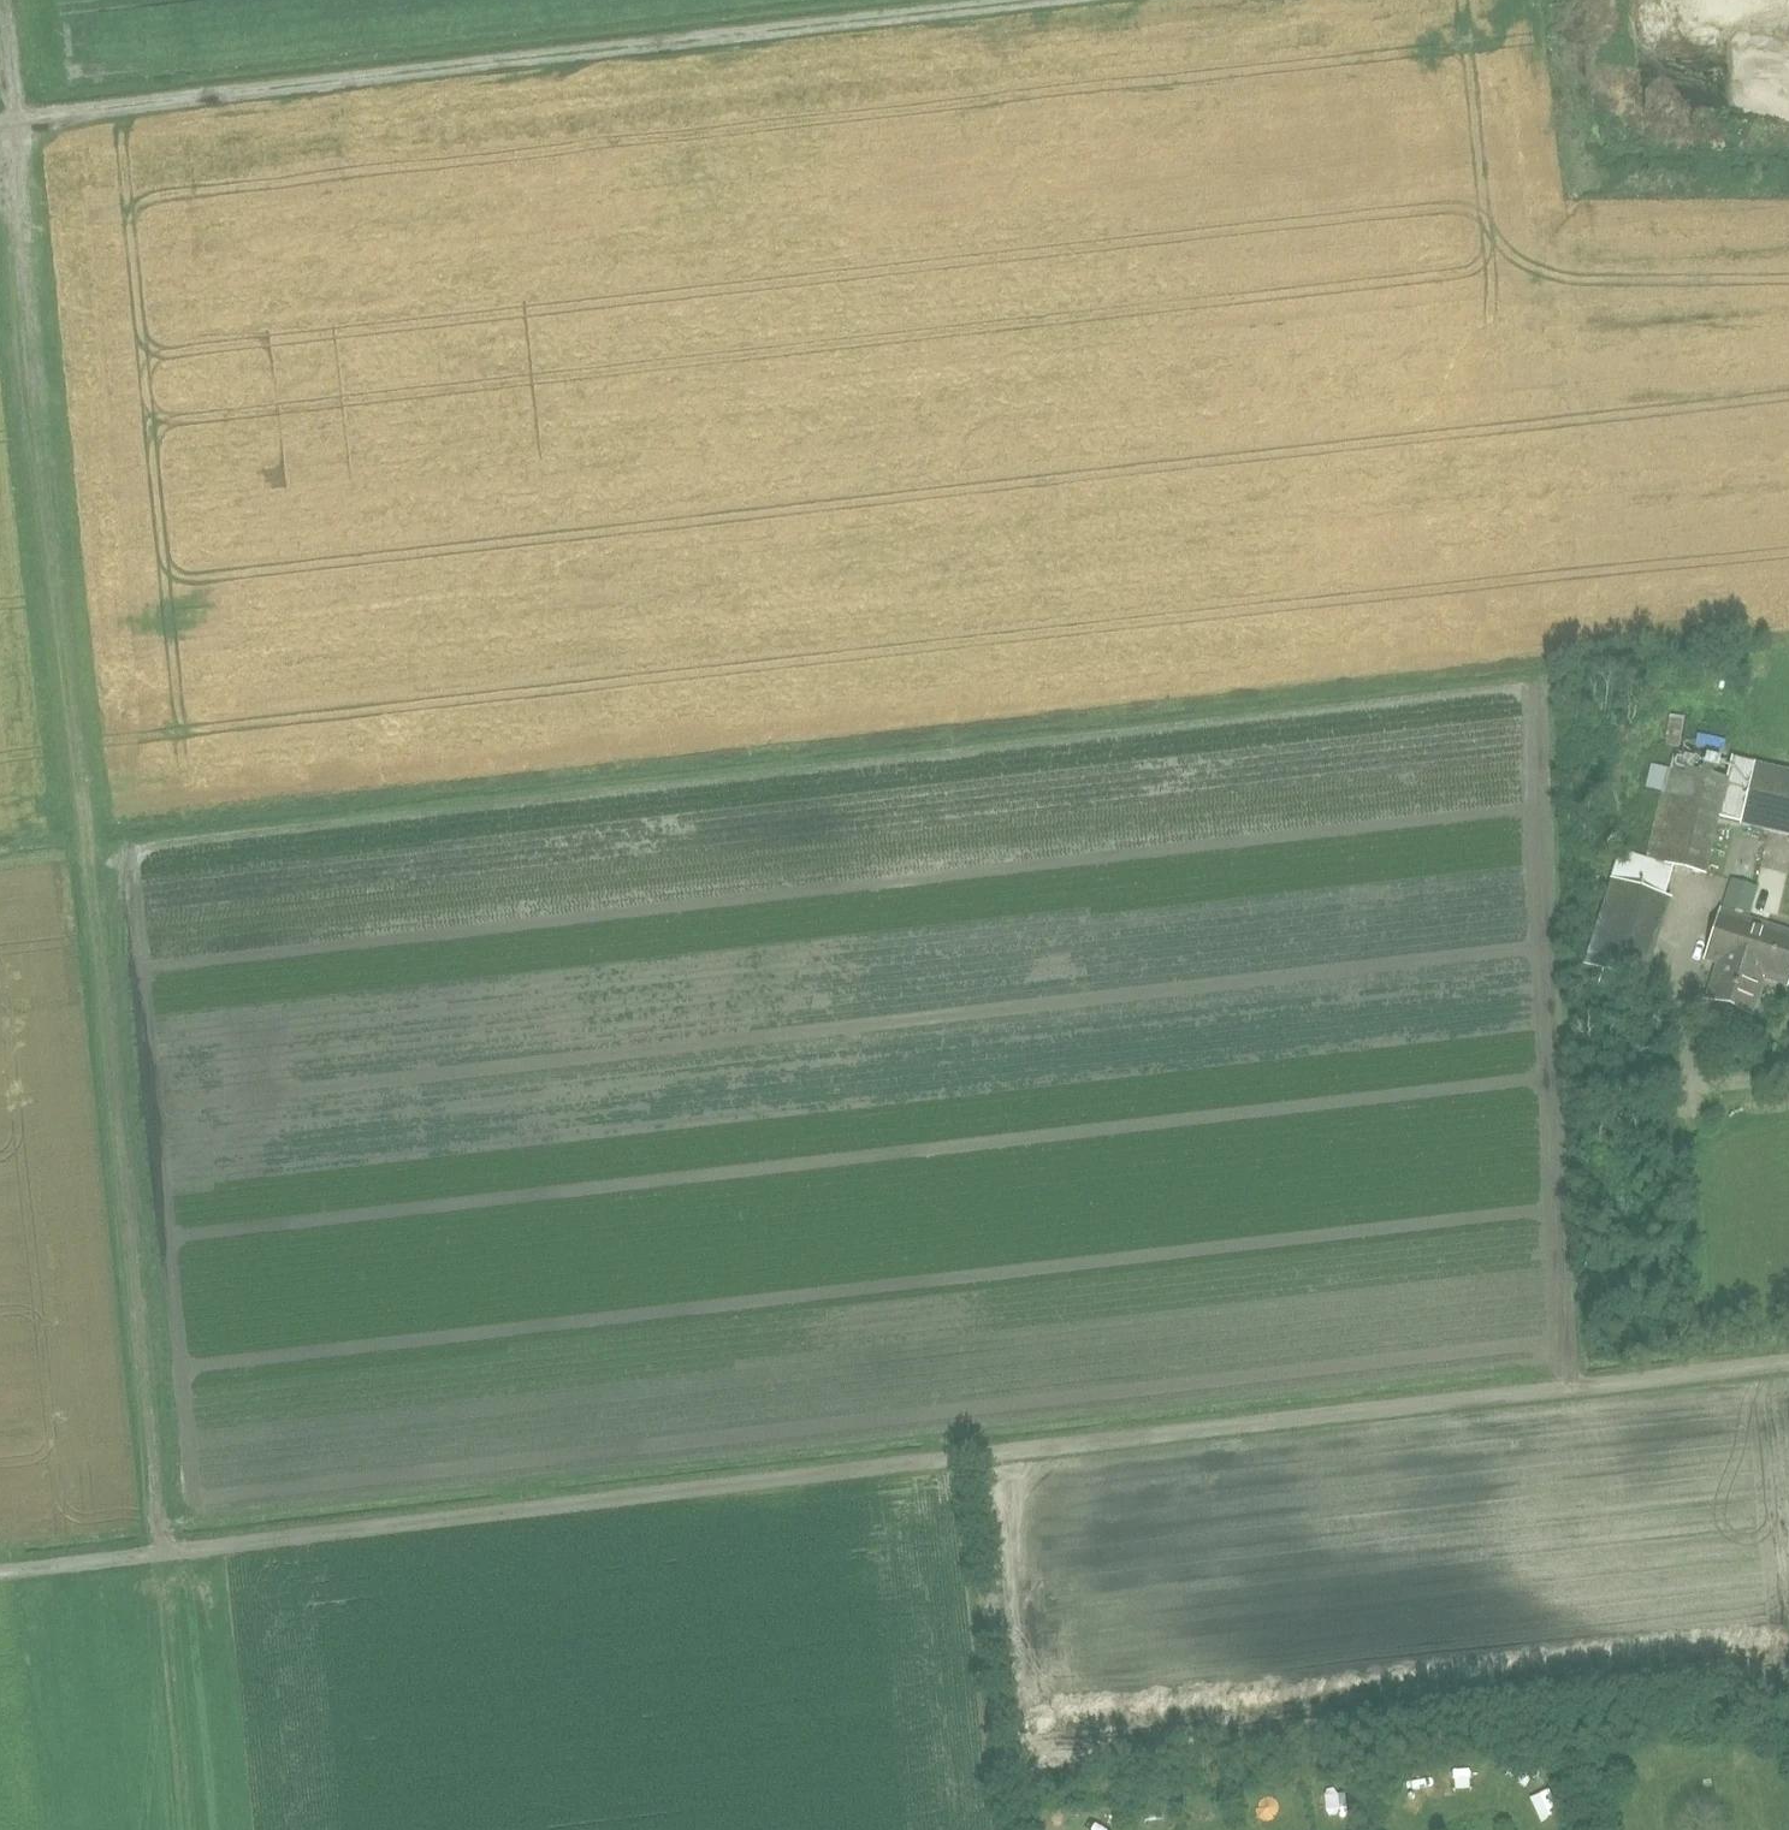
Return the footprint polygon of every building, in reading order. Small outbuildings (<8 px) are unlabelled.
[(1670,716),(1665,746),(1679,748),(1683,718),(1670,716)] [(1665,788),(1640,889),(1665,895),(1673,867),(1705,876),(1719,820),(1788,837),(1788,775),(1733,761),(1728,782),(1655,763),(1650,784),(1665,788)] [(1640,983),(1668,900),(1610,881),(1583,965),(1640,983)] [(1788,976),(1788,935),(1720,912),(1704,960),(1719,965),(1760,978),(1786,986),(1788,976)] [(1760,978),(1719,965),(1707,1001),(1748,1014),(1760,978)]
